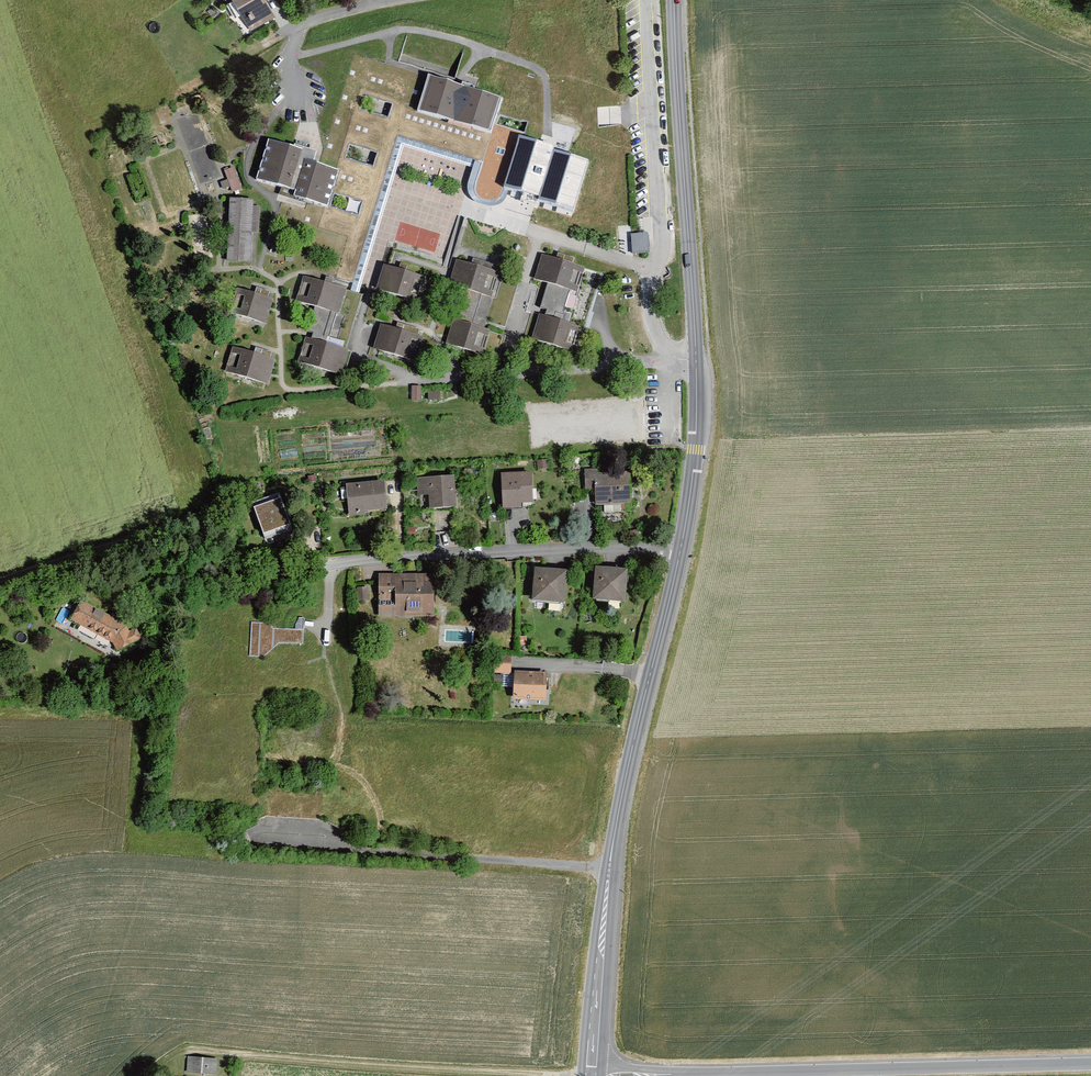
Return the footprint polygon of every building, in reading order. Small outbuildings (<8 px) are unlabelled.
[(252,31),(275,19),(267,0),(234,0),(233,1),(252,31)] [(431,76),(419,113),(492,137),(504,99),(431,76)] [(524,196),(538,149),(542,135),(509,126),(490,192),(494,201),(499,206),(509,207),(517,205),(524,196)] [(320,154),(270,140),(259,180),(297,191),(294,200),(331,210),(343,169),(317,162),(320,154)] [(195,182),(216,178),(208,145),(188,150),(195,182)] [(524,196),(593,218),(608,171),(538,149),(524,196)] [(233,170),(224,174),(227,182),(220,185),(222,191),(229,188),(232,194),(241,191),(233,170)] [(230,201),(228,261),(253,262),(254,235),(259,235),(261,208),(254,207),(254,202),(230,201)] [(649,235),(631,235),(632,256),(649,255),(649,235)] [(571,325),(588,268),(542,254),(534,279),(551,285),(534,341),(575,353),(582,328),(571,325)] [(433,280),(378,262),(369,287),(424,305),(433,280)] [(501,276),(457,263),(450,288),(464,293),(447,346),(486,358),(494,331),(484,328),(501,276)] [(304,278),(297,302),(316,308),(306,338),(346,351),(363,296),(304,278)] [(490,324),(505,329),(517,286),(503,282),(490,324)] [(235,287),(226,310),(265,325),(273,301),(235,287)] [(426,338),(382,325),(374,350),(418,364),(426,338)] [(346,351),(306,338),(299,363),(343,377),(352,352),(346,351)] [(276,361),(233,347),(225,370),(268,385),(276,361)] [(413,386),(412,400),(420,400),(420,386),(413,386)] [(550,460),(538,461),(538,471),(551,470),(550,460)] [(633,469),(586,471),(587,490),(597,490),(597,504),(634,502),(633,469)] [(477,470),(464,471),(465,479),(478,478),(477,470)] [(503,473),(505,509),(523,509),(523,504),(536,503),(534,472),(503,473)] [(455,476),(416,479),(417,496),(431,496),(431,508),(457,506),(455,476)] [(386,486),(349,488),(351,515),(371,514),(370,509),(387,508),(386,486)] [(284,498),(256,507),(265,533),(293,524),(284,498)] [(644,530),(630,531),(631,540),(644,540),(644,530)] [(413,531),(405,531),(406,542),(413,541),(413,531)] [(395,539),(387,540),(388,548),(396,548),(395,539)] [(599,566),(595,597),(626,601),(630,570),(599,566)] [(538,568),(535,599),(566,602),(569,571),(538,568)] [(380,575),(380,618),(435,618),(436,576),(380,575)] [(359,591),(360,603),(368,603),(368,591),(359,591)] [(82,599),(71,620),(111,642),(116,652),(141,640),(137,629),(129,632),(126,622),(82,599)] [(266,624),(253,623),(250,658),(265,659),(280,646),(304,647),(305,631),(275,631),(275,625),(266,624)] [(497,657),(495,673),(510,674),(512,659),(497,657)] [(548,674),(515,672),(513,699),(546,701),(548,674)] [(504,677),(494,677),(493,686),(503,687),(504,677)] [(185,1057),(183,1075),(188,1075),(216,1075),(218,1061),(185,1057)]
